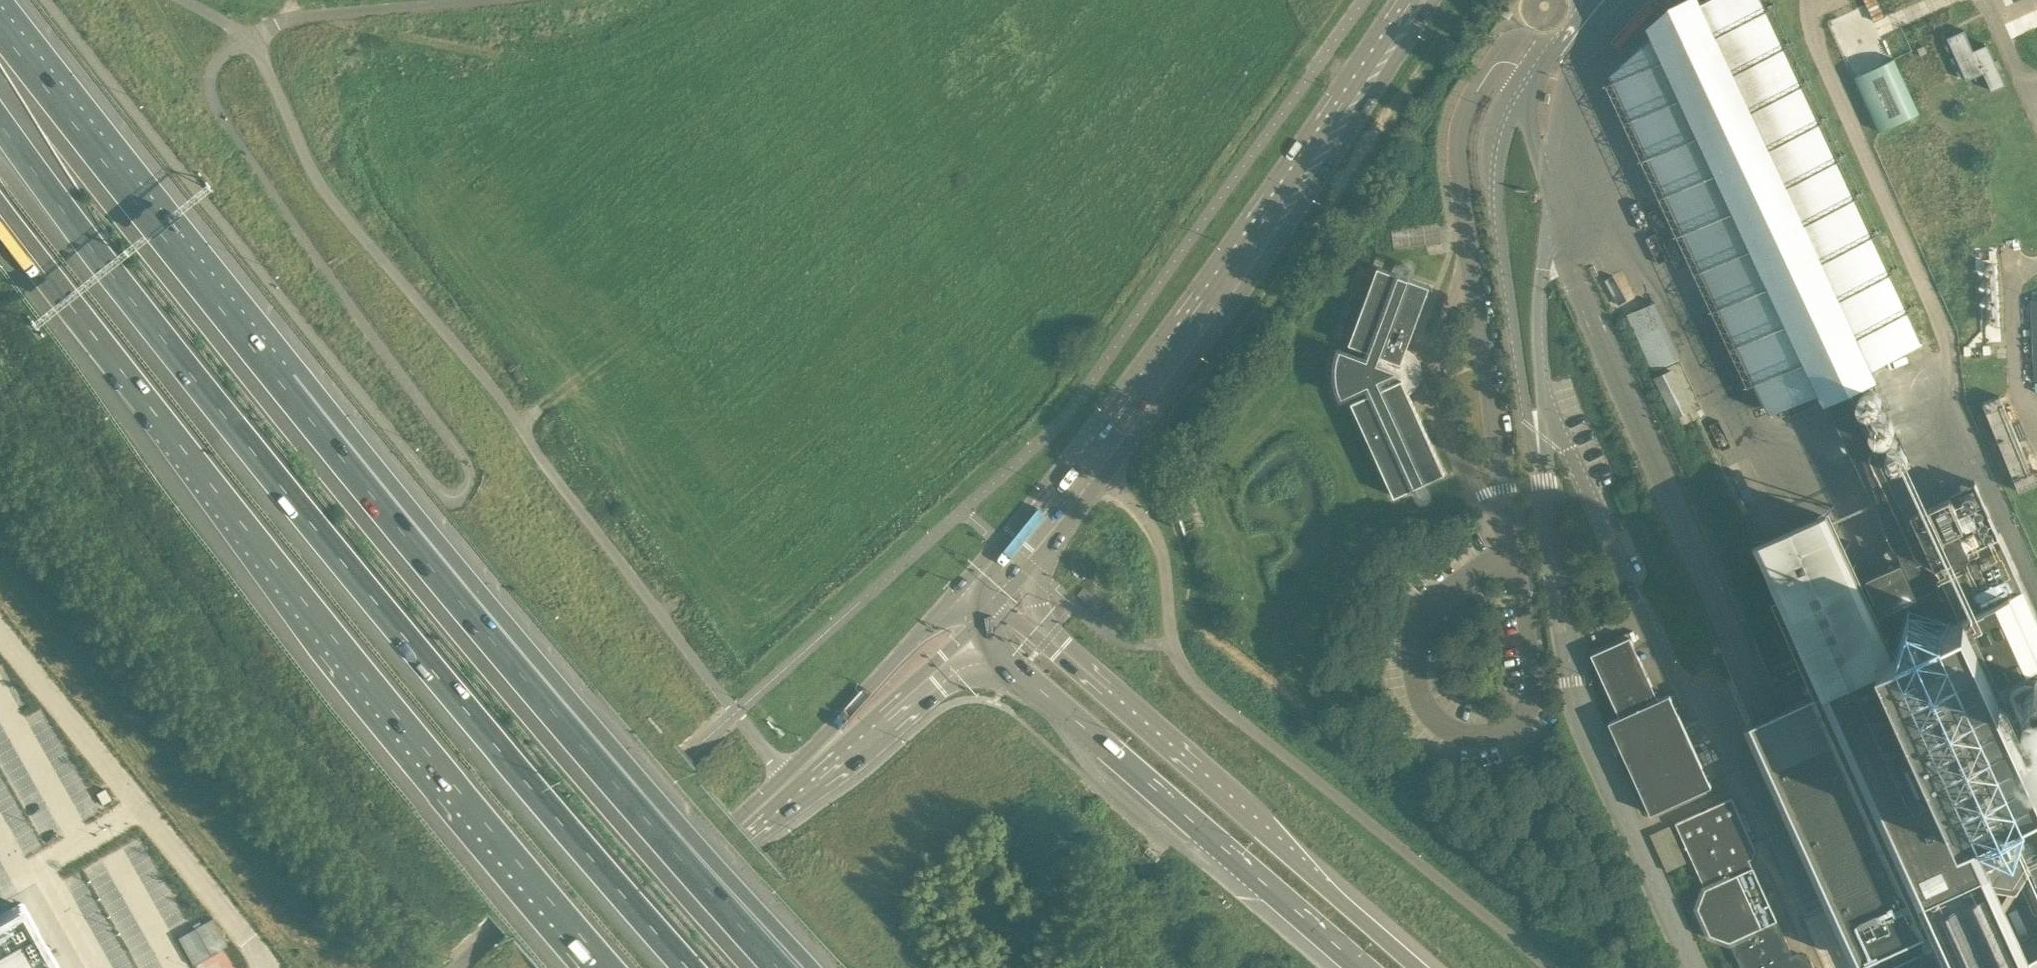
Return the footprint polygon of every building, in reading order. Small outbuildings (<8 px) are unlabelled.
[(1769,410),(1919,340),(1761,0),(1705,0),(1676,14),(1612,74),(1769,410)] [(1966,80),(1984,72),(1965,29),(1947,37),(1966,80)] [(1894,58),(1854,76),(1878,130),(1918,112),(1894,58)] [(1391,222),(1392,244),(1440,241),(1439,220),(1391,222)] [(1977,260),(1981,338),(1999,337),(1995,259),(1977,260)] [(1336,366),(1336,374),(1337,382),(1339,389),(1342,396),(1355,390),(1368,384),(1372,392),(1351,402),(1394,496),(1445,473),(1418,414),(1403,379),(1410,376),(1416,378),(1416,376),(1417,374),(1417,373),(1417,371),(1417,369),(1417,367),(1416,365),(1416,364),(1415,362),(1410,365),(1402,362),(1419,316),(1430,286),(1378,266),(1349,343),(1370,351),(1367,360),(1354,354),(1340,349),(1338,357),(1336,366)] [(1681,358),(1655,301),(1627,314),(1653,370),(1681,358)] [(1654,377),(1674,418),(1693,409),(1673,368),(1654,377)] [(2036,483),(2036,471),(2031,473),(2001,396),(1984,402),(2019,490),(2036,483)] [(1719,646),(1734,680),(1750,715),(1754,722),(1743,727),(1827,909),(1852,962),(1862,958),(1933,925),(1918,891),(1957,873),(1969,899),(1980,922),(1883,967),(2024,967),(2026,967),(1992,889),(1962,823),(2000,807),(2035,876),(2021,882),(2034,910),(2036,909),(2036,786),(2026,762),(2036,757),(2036,702),(2034,702),(2032,701),(2030,700),(2028,698),(2026,696),(2024,691),(2024,688),(2024,687),(2024,686),(2026,682),(2029,678),(2026,671),(2036,666),(2036,625),(1999,538),(1969,552),(1959,530),(1964,527),(1954,504),(1914,522),(1927,552),(1853,585),(1822,516),(1766,540),(1797,609),(1814,646),(1775,665),(1776,667),(1770,670),(1752,633),(1719,646)] [(1609,603),(1597,608),(1600,616),(1613,611),(1609,603)] [(1609,722),(1651,813),(1712,786),(1670,694),(1658,700),(1630,637),(1592,654),(1621,717),(1609,722)] [(1676,823),(1706,888),(1698,908),(1710,935),(1729,941),(1741,967),(1814,967),(1809,957),(1795,952),(1792,954),(1749,859),(1753,857),(1756,850),(1732,797),(1676,823)] [(1654,829),(1664,866),(1682,862),(1672,824),(1654,829)] [(1148,847),(1144,851),(1156,861),(1159,857),(1148,847)] [(21,905),(0,917),(0,967),(57,967),(21,905)] [(210,919),(193,928),(177,937),(192,966),(226,948),(210,919)]
